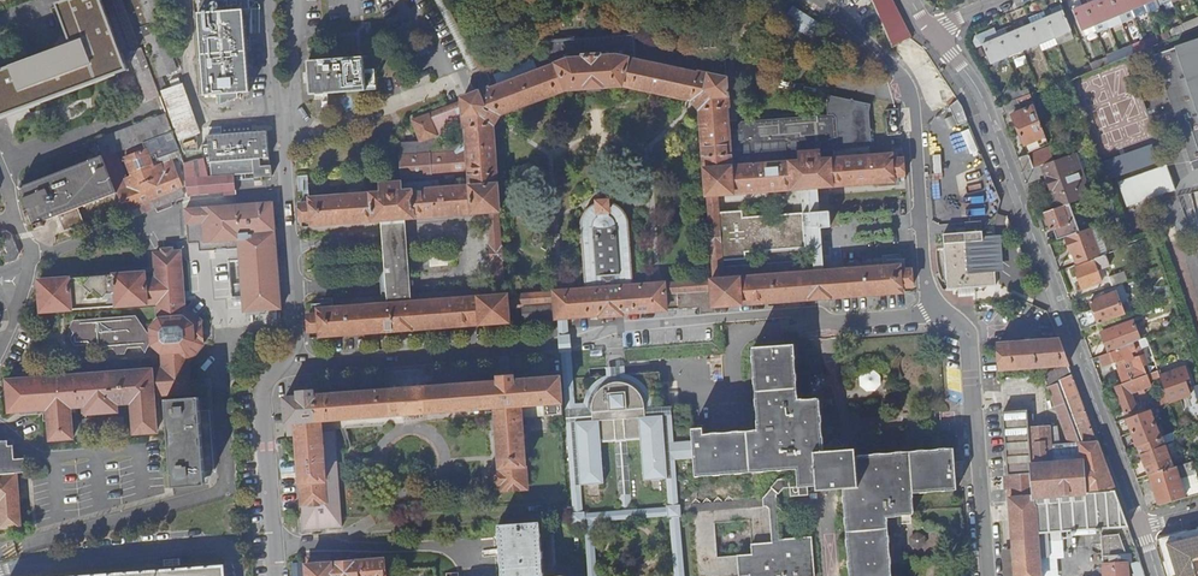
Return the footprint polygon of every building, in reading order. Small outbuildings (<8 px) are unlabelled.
[(100,0),(68,0),(56,4),(72,45),(0,72),(0,118),(127,70),(100,0)] [(140,46),(123,0),(110,0),(129,50),(140,46)] [(141,45),(153,78),(176,69),(160,24),(167,21),(166,18),(167,17),(161,0),(124,0),(141,45)] [(248,0),(197,0),(203,95),(219,94),(219,96),(216,96),(216,103),(222,103),(237,97),(237,93),(249,92),(249,87),(258,87),(256,70),(247,71),(243,10),(249,9),(248,0)] [(866,26),(880,20),(871,0),(854,0),(866,26)] [(893,46),(908,38),(911,37),(892,0),(873,0),(893,46)] [(1083,6),(1074,10),(1083,34),(1109,24),(1109,25),(1134,15),(1168,0),(1080,0),(1083,6)] [(809,36),(818,23),(794,6),(785,20),(809,36)] [(1040,21),(1037,22),(1022,28),(1020,23),(1006,28),(1009,34),(990,42),(988,36),(982,39),(984,44),(983,45),(992,64),(1072,30),(1064,11),(1054,15),(1052,9),(1038,15),(1040,21)] [(381,185),(381,192),(310,198),(310,203),(299,203),(300,220),(311,220),(312,224),(381,219),(387,303),(318,309),(318,313),(307,314),(308,331),(319,330),(320,336),(508,321),(507,305),(554,301),(555,316),(558,316),(562,316),(566,316),(600,314),(600,316),(622,314),(622,313),(700,306),(700,303),(713,302),(713,306),(902,292),(902,287),(911,286),(910,269),(900,269),(900,265),(827,270),(825,256),(823,256),(819,227),(829,226),(830,225),(841,224),(840,210),(828,211),(828,210),(818,211),(816,186),(904,179),(902,158),(891,159),(891,153),(869,155),(868,147),(871,145),(869,111),(871,103),(831,95),(829,102),(830,115),(742,122),(739,127),(740,130),(728,131),(727,107),(728,106),(724,46),(687,49),(688,71),(637,59),(635,33),(547,40),(548,66),(538,70),(533,60),(495,75),(499,85),(490,89),(489,87),(462,98),(462,101),(413,120),(421,140),(399,142),(401,177),(444,175),(445,178),(454,178),(454,174),(469,173),(470,185),(439,188),(438,180),(381,185)] [(908,38),(893,46),(942,107),(948,104),(956,122),(966,118),(959,102),(946,85),(908,38)] [(1175,46),(1175,47),(1155,54),(1191,161),(1197,159),(1197,38),(1175,46)] [(1097,67),(1147,47),(1144,40),(1106,55),(1106,56),(1094,61),(1097,67)] [(318,54),(316,41),(309,41),(311,55),(318,54)] [(153,78),(141,45),(140,46),(129,50),(127,51),(142,89),(156,85),(153,78)] [(365,88),(362,54),(307,60),(310,94),(365,88)] [(201,131),(182,82),(163,90),(181,139),(201,131)] [(159,94),(156,85),(142,89),(146,99),(159,94)] [(1005,92),(1008,103),(1028,95),(1026,91),(1022,93),(1020,87),(1005,92)] [(1008,103),(1001,105),(1005,114),(1020,108),(1020,105),(1025,103),(1028,109),(1012,115),(1028,154),(1048,145),(1039,120),(1035,108),(1030,95),(1028,95),(1008,103)] [(1035,108),(1039,120),(1045,118),(1041,106),(1035,108)] [(103,156),(171,131),(165,114),(97,139),(103,156)] [(271,165),(269,129),(255,130),(254,123),(224,125),(224,132),(210,133),(212,176),(209,176),(203,157),(184,165),(188,196),(224,191),(225,193),(237,193),(237,189),(235,189),(235,174),(255,173),(256,176),(273,175),(273,165),(271,165)] [(178,144),(173,130),(171,131),(103,156),(103,157),(109,171),(117,193),(129,188),(135,204),(139,203),(143,212),(156,208),(158,212),(174,207),(172,202),(184,197),(181,185),(169,154),(180,149),(178,144)] [(1153,143),(1104,159),(1110,177),(1159,162),(1153,143)] [(1073,155),(1084,150),(1082,145),(1071,149),(1073,155)] [(1029,157),(1018,158),(1023,173),(1054,161),(1049,147),(1029,157)] [(1054,161),(1023,173),(1028,185),(1041,179),(1040,177),(1045,174),(1057,208),(1064,206),(1066,205),(1070,204),(1087,197),(1077,171),(1090,166),(1084,150),(1073,155),(1054,161)] [(109,171),(103,157),(19,189),(25,203),(109,171)] [(1143,200),(1167,192),(1165,186),(1161,187),(1158,180),(1170,177),(1165,164),(1116,181),(1125,206),(1138,202),(1137,199),(1142,197),(1143,200)] [(109,171),(25,203),(35,229),(43,226),(42,223),(58,216),(64,231),(83,223),(78,209),(117,193),(109,171)] [(1165,186),(1167,192),(1174,189),(1170,177),(1158,180),(1161,187),(1165,186)] [(125,208),(135,204),(129,188),(117,193),(123,207),(125,208)] [(616,285),(633,284),(628,220),(626,213),(622,208),(617,204),(613,202),(608,201),(608,200),(597,200),(597,201),(591,204),(587,207),(584,211),(581,217),(580,222),(585,288),(601,286),(601,275),(616,274),(616,285)] [(186,207),(186,208),(188,241),(198,240),(199,249),(238,246),(244,309),(279,306),(274,228),(272,201),(186,207)] [(1044,206),(1046,212),(1055,209),(1053,203),(1044,206)] [(1074,228),(1078,226),(1072,210),(1070,204),(1066,205),(1074,228)] [(1046,212),(1045,213),(1051,230),(1066,224),(1067,226),(1071,225),(1070,223),(1064,206),(1057,208),(1055,209),(1046,212)] [(1080,232),(1090,260),(1098,257),(1107,254),(1097,226),(1080,232)] [(995,285),(991,231),(981,232),(981,230),(942,233),(946,289),(995,285)] [(1071,253),(1075,265),(1090,260),(1080,232),(1062,238),(1067,250),(1069,249),(1071,253)] [(0,236),(3,244),(11,240),(10,235),(5,234),(0,236)] [(184,308),(180,251),(155,253),(156,278),(145,279),(144,272),(39,281),(41,312),(158,302),(159,319),(151,328),(152,333),(152,338),(152,344),(162,352),(163,369),(7,381),(9,412),(43,409),(44,421),(49,421),(50,440),(73,438),(70,407),(85,406),(86,413),(117,411),(117,403),(132,402),(134,433),(156,431),(154,395),(165,394),(172,487),(204,485),(198,398),(191,398),(188,360),(190,360),(204,344),(202,327),(202,320),(187,309),(184,308)] [(1107,254),(1098,257),(1101,263),(1118,257),(1115,251),(1107,254)] [(1102,283),(1094,261),(1075,268),(1083,290),(1102,283)] [(1108,278),(1111,287),(1127,281),(1123,272),(1108,278)] [(601,275),(601,286),(616,285),(616,274),(601,275)] [(11,279),(1,282),(1,285),(0,285),(0,290),(13,285),(11,279)] [(1093,309),(1076,315),(1082,331),(1125,315),(1117,292),(1090,302),(1093,309)] [(553,315),(552,304),(522,307),(523,318),(553,315)] [(125,353),(127,347),(141,345),(145,351),(152,338),(152,333),(148,333),(135,316),(73,320),(70,327),(74,332),(71,339),(75,344),(89,343),(92,349),(114,348),(117,353),(125,353)] [(582,521),(571,377),(568,344),(566,316),(562,316),(558,316),(560,346),(564,397),(572,502),(573,521),(582,521)] [(1101,333),(1108,353),(1121,348),(1133,343),(1140,340),(1133,321),(1101,333)] [(1148,343),(1146,337),(1140,340),(1133,343),(1135,348),(1137,348),(1148,343)] [(1068,364),(1059,338),(997,343),(999,368),(1068,364)] [(706,426),(694,426),(693,405),(661,406),(659,371),(624,374),(606,375),(571,377),(582,521),(584,521),(593,520),(670,515),(674,515),(681,514),(690,514),(695,575),(815,575),(811,534),(780,536),(780,533),(784,529),(779,524),(783,520),(779,515),(783,510),(778,505),(777,493),(784,486),(817,484),(818,488),(844,487),(851,575),(891,575),(887,517),(914,515),(912,493),(956,490),(953,447),(856,453),(855,445),(824,447),(821,395),(800,396),(795,343),(754,346),(760,428),(706,431),(706,426)] [(1108,353),(1100,356),(1104,366),(1117,361),(1124,358),(1125,361),(1118,364),(1116,365),(1117,369),(1122,384),(1143,376),(1147,375),(1144,366),(1148,364),(1144,356),(1140,357),(1138,358),(1139,361),(1134,363),(1132,359),(1133,358),(1131,350),(1135,348),(1133,343),(1121,348),(1108,353)] [(1137,348),(1135,348),(1131,350),(1133,358),(1132,359),(1134,363),(1139,361),(1138,358),(1140,357),(1137,348)] [(1044,374),(1048,385),(1058,381),(1058,380),(1072,374),(1069,365),(1044,374)] [(605,367),(606,375),(624,374),(623,366),(605,367)] [(1166,395),(1169,403),(1191,395),(1185,380),(1189,378),(1185,367),(1159,376),(1160,377),(1166,395)] [(881,386),(881,377),(874,371),(865,372),(860,377),(860,385),(867,392),(875,392),(881,386)] [(1147,387),(1145,382),(1160,377),(1159,376),(1158,371),(1147,375),(1143,376),(1122,384),(1115,387),(1125,413),(1136,409),(1130,393),(1147,387)] [(297,435),(303,529),(339,526),(338,519),(331,419),(494,406),(500,471),(491,472),(493,484),(501,484),(501,489),(527,488),(521,414),(542,413),(543,416),(563,414),(560,375),(513,379),(513,374),(498,375),(498,380),(314,394),(314,389),(298,390),(298,395),(285,397),(287,435),(297,435)] [(1002,411),(1015,575),(1040,575),(1039,567),(1047,566),(1046,558),(1039,558),(1039,557),(1049,556),(1048,540),(1061,539),(1060,530),(1070,530),(1070,532),(1075,531),(1075,529),(1087,528),(1087,526),(1108,524),(1107,507),(1120,506),(1096,441),(1086,414),(1072,374),(1058,380),(1058,381),(1048,385),(1047,386),(1068,443),(1059,444),(1056,426),(1028,428),(1026,410),(1002,411)] [(1152,400),(1155,408),(1169,403),(1166,395),(1152,400)] [(1152,409),(1127,418),(1132,432),(1155,424),(1151,414),(1154,413),(1152,409)] [(1155,424),(1132,432),(1137,447),(1162,437),(1163,437),(1161,433),(1158,434),(1155,424)] [(1162,437),(1137,447),(1148,476),(1149,475),(1173,467),(1162,437)] [(1,527),(20,525),(17,474),(26,473),(26,459),(15,459),(14,445),(9,446),(8,441),(0,442),(0,518),(1,527)] [(1175,467),(1184,496),(1197,492),(1197,479),(1193,462),(1175,467)] [(1173,467),(1149,475),(1159,505),(1185,498),(1184,496),(1175,467),(1173,467)] [(685,573),(681,514),(674,515),(670,515),(674,574),(674,575),(686,575),(685,573)] [(593,520),(584,521),(588,575),(597,575),(593,520)] [(547,575),(548,575),(556,575),(552,521),(542,522),(547,575)] [(539,522),(497,525),(500,575),(543,575),(539,522)] [(1188,532),(1189,538),(1197,535),(1197,529),(1188,532)] [(1158,539),(1164,558),(1167,554),(1183,551),(1181,539),(1189,538),(1188,532),(1158,539)] [(1125,552),(1117,533),(1100,534),(1103,575),(1127,575),(1125,552)] [(1183,551),(1167,554),(1164,558),(1170,575),(1197,575),(1197,535),(1189,538),(1181,539),(1183,551)] [(1190,563),(1192,568),(1196,567),(1192,554),(1185,556),(1187,564),(1190,563)] [(384,559),(330,562),(329,556),(307,558),(307,564),(306,565),(307,575),(385,575),(384,559)] [(1143,560),(1129,564),(1133,575),(1148,575),(1143,560)] [(224,565),(71,575),(225,575),(224,565)]
